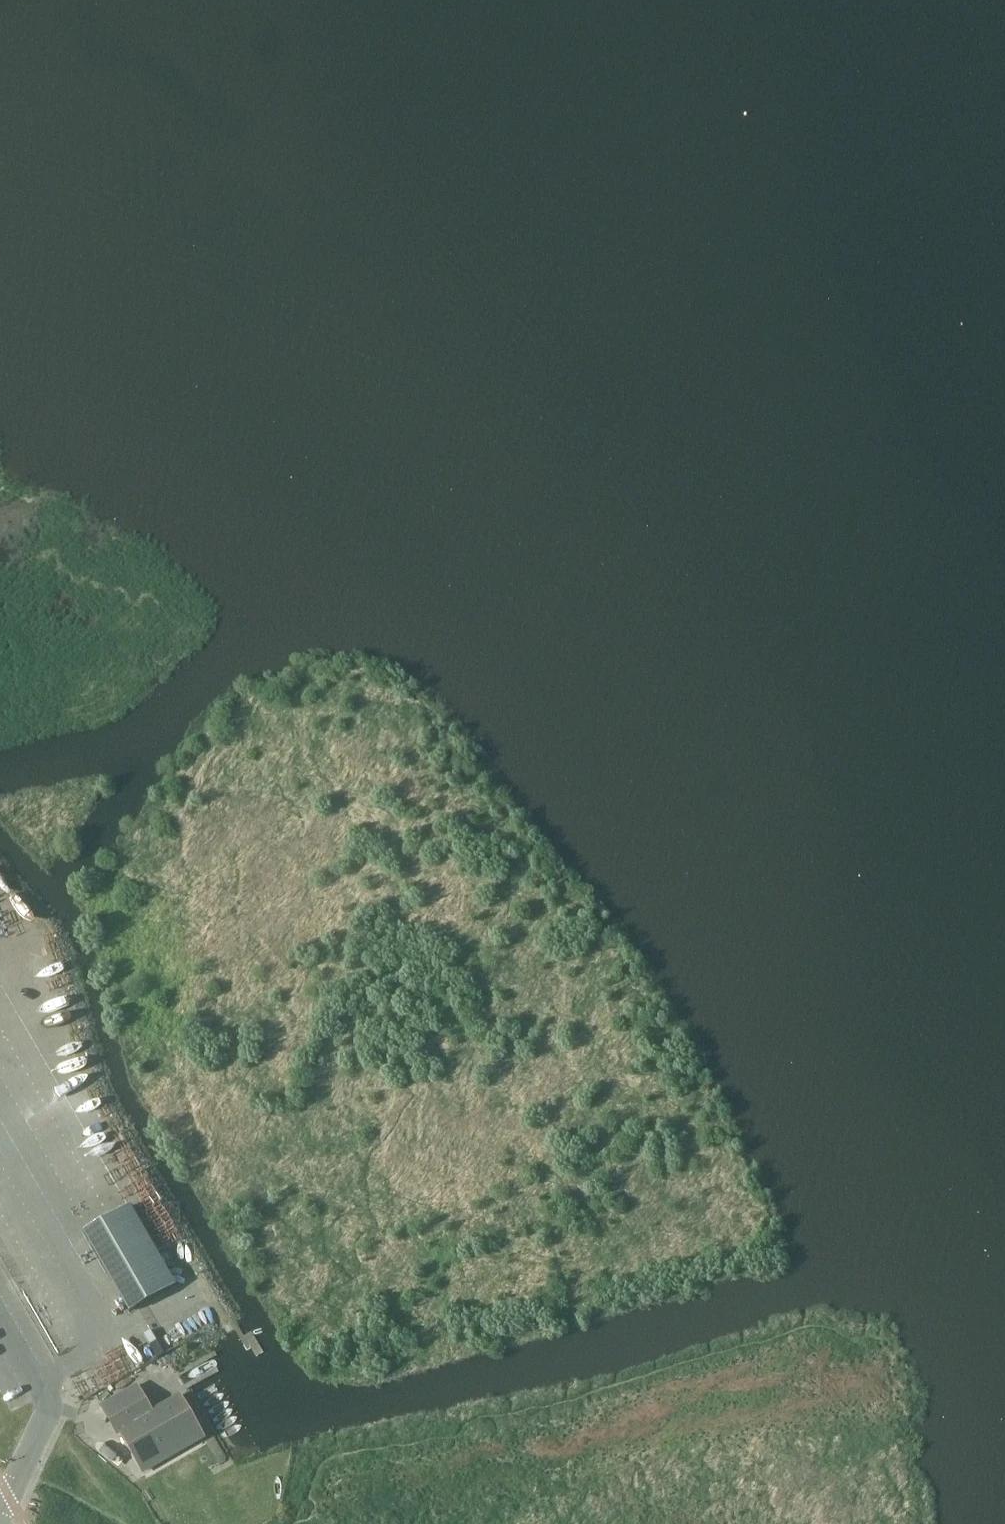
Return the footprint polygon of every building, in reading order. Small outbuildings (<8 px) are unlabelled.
[(129,1206),(84,1232),(130,1312),(175,1287),(129,1206)] [(140,1390),(104,1411),(117,1434),(120,1432),(140,1467),(201,1432),(181,1396),(152,1412),(140,1390)]
